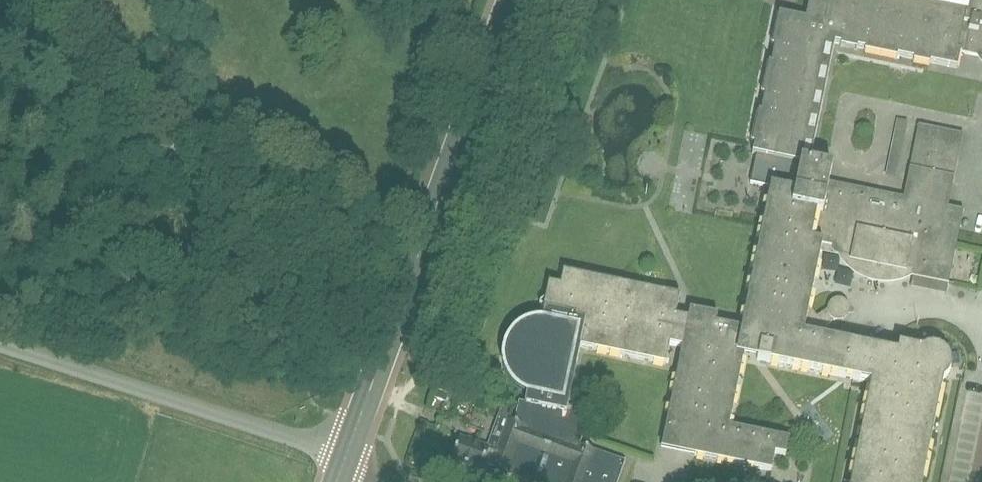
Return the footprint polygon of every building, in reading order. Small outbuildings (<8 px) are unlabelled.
[(681,346),(660,448),(694,454),(693,455),(770,471),(774,453),(785,455),(788,438),(728,426),(743,352),(757,355),(756,359),(870,383),(869,387),(851,383),(851,385),(868,388),(849,481),(921,481),(942,381),(943,380),(945,378),(947,375),(949,372),(949,369),(950,365),(949,362),(949,359),(947,356),(945,353),(943,350),(940,348),(937,347),(934,346),(930,346),(927,346),(924,347),(920,349),(897,344),(896,351),(830,338),(823,327),(844,313),(837,302),(816,316),(809,305),(820,247),(831,249),(831,250),(832,251),(832,252),(833,253),(834,253),(836,254),(842,255),(851,265),(862,272),(875,277),(888,278),(901,276),(912,270),(911,276),(947,284),(963,210),(942,205),(946,186),(951,187),(962,133),(918,124),(907,178),(921,181),(917,200),(828,182),(831,167),(809,162),(827,67),(832,42),(839,44),(839,46),(855,49),(855,47),(864,49),(863,51),(895,58),(895,55),(912,59),(911,61),(928,64),(929,62),(957,68),(960,52),(981,57),(981,0),(808,0),(804,18),(778,13),(771,45),(773,46),(770,63),(767,62),(766,67),(761,93),(764,94),(760,111),(758,110),(751,142),(754,143),(752,153),(755,153),(748,183),(769,187),(740,328),(715,323),(717,315),(689,309),(687,318),(675,316),(679,295),(565,272),(563,286),(549,283),(549,282),(547,282),(544,299),(538,303),(542,309),(542,311),(543,311),(541,321),(540,321),(533,322),(527,323),(521,326),(516,330),(511,334),(507,340),(505,346),(503,352),(502,358),(503,365),(505,371),(507,377),(511,382),(516,387),(521,391),(526,393),(524,403),(518,402),(513,423),(507,421),(511,409),(500,406),(484,447),(459,438),(450,463),(453,464),(452,465),(477,473),(477,472),(480,473),(482,478),(494,481),(504,481),(507,474),(530,481),(529,481),(617,481),(624,462),(579,446),(589,417),(566,412),(579,347),(665,365),(669,344),(681,346)] [(447,393),(438,389),(435,398),(443,401),(447,393)]
